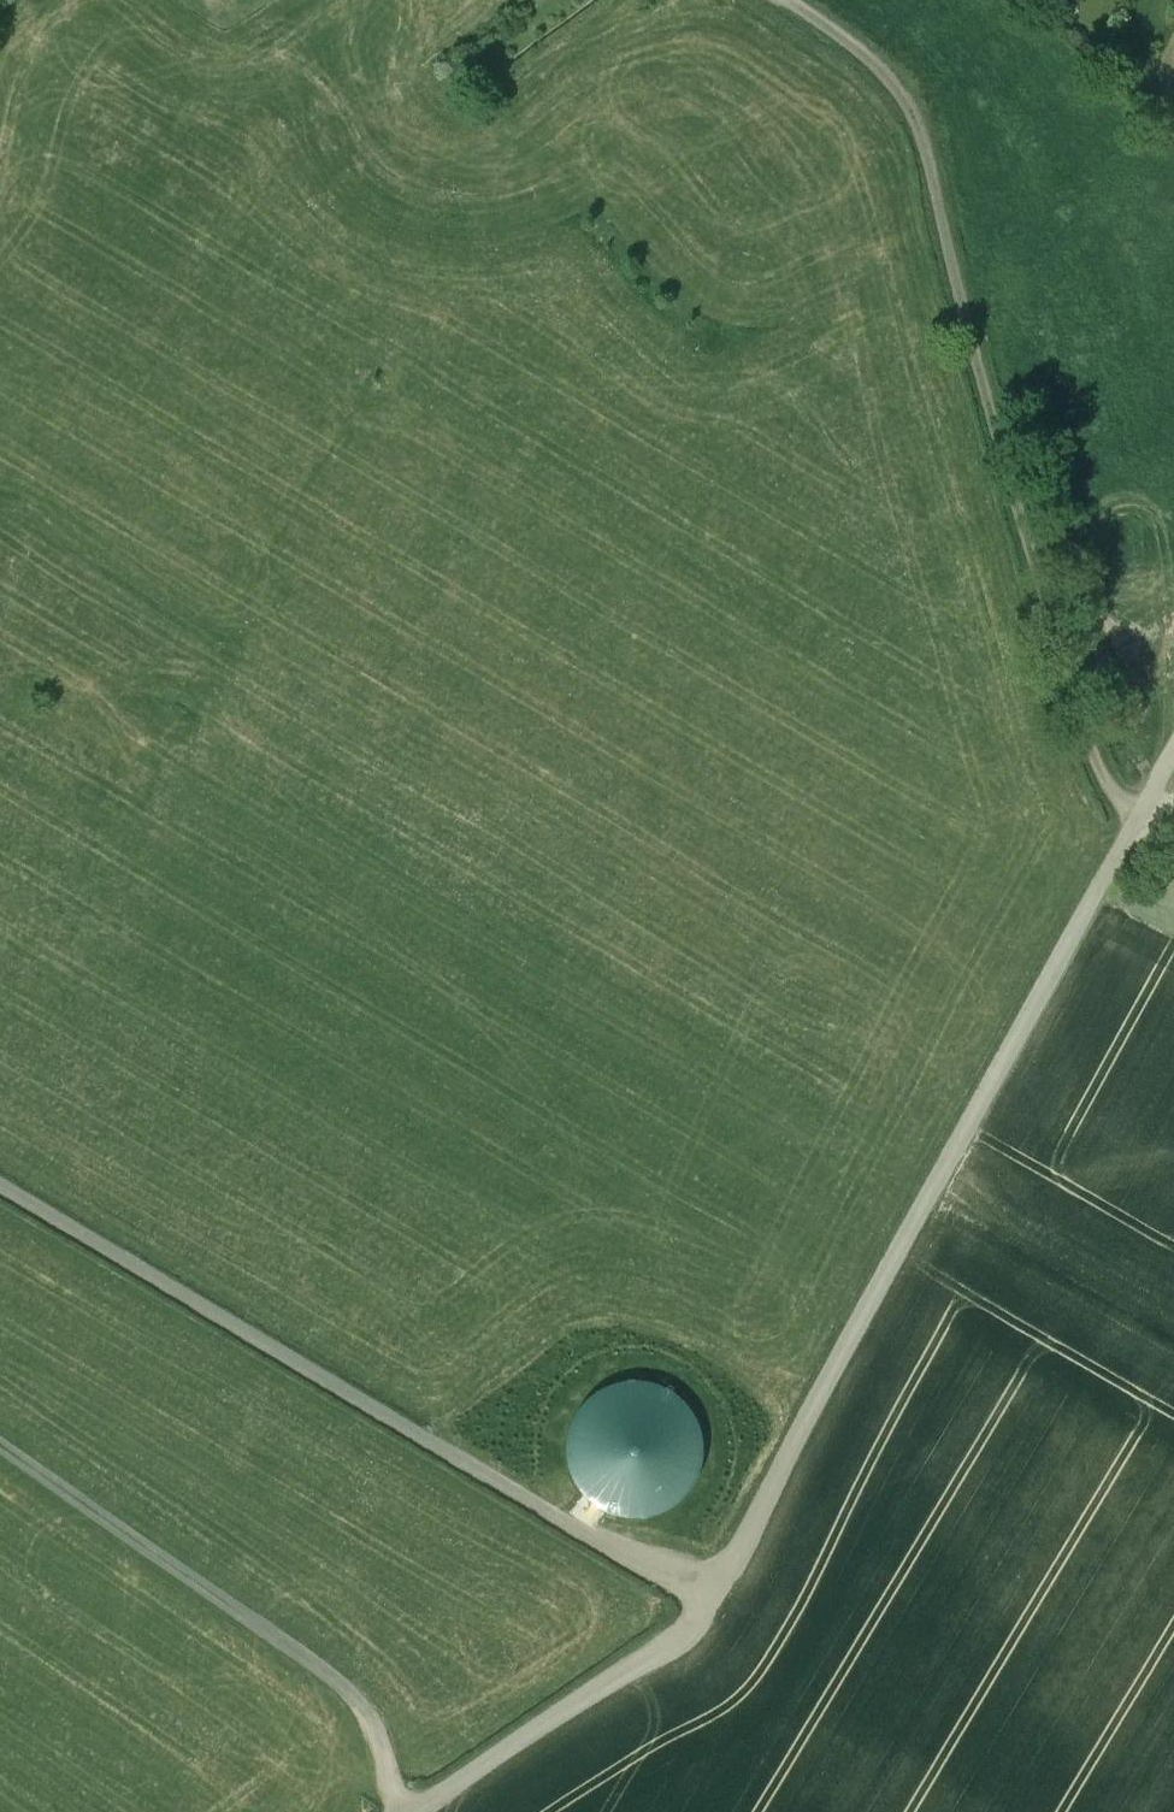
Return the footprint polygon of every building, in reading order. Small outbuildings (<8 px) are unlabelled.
[(1058,0),(1057,0),(1050,16),(1066,22),(1072,6),(1058,0)] [(598,1389),(581,1405),(565,1443),(576,1486),(613,1516),(661,1515),(697,1488),(705,1448),(692,1408),(665,1384),(624,1379),(598,1389)]
